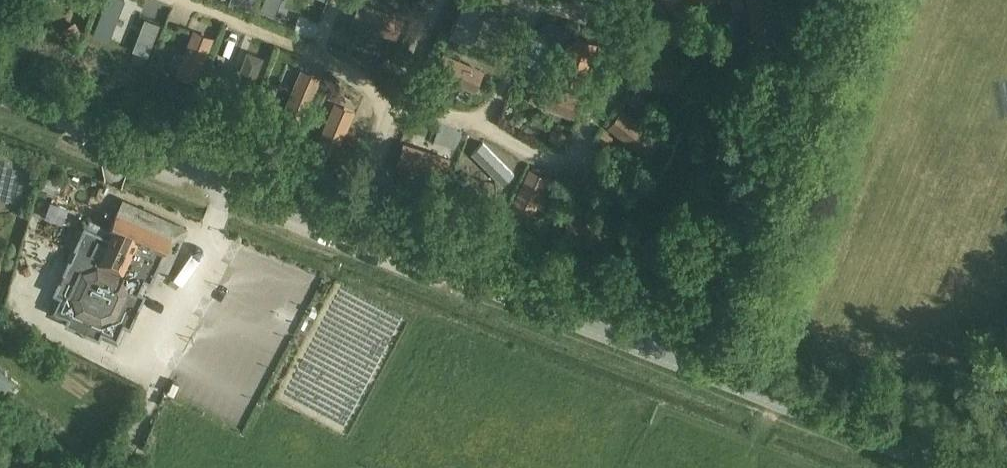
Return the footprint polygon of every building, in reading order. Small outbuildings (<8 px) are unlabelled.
[(276,11),(281,0),(262,0),(260,4),(276,11)] [(352,15),(393,35),(401,19),(361,0),(359,0),(352,15)] [(753,44),(773,41),(769,0),(748,0),(753,44)] [(464,2),(452,31),(471,38),(482,9),(464,2)] [(146,15),(132,47),(147,54),(161,21),(146,15)] [(559,21),(546,17),(542,28),(555,33),(559,21)] [(192,24),(178,62),(199,70),(213,31),(192,24)] [(243,36),(226,30),(207,82),(224,88),(243,36)] [(571,40),(566,51),(571,52),(561,77),(581,85),(598,43),(578,35),(575,42),(571,40)] [(483,71),(442,54),(435,73),(475,90),(483,71)] [(277,113),(293,119),(308,78),(292,72),(277,113)] [(538,79),(530,99),(575,117),(583,97),(538,79)] [(332,92),(316,136),(333,142),(348,98),(332,92)] [(662,139),(623,109),(609,126),(648,157),(662,139)] [(467,135),(440,206),(496,227),(525,159),(467,135)] [(449,158),(404,144),(398,164),(442,179),(449,158)] [(531,170),(512,215),(531,223),(550,179),(531,170)] [(396,175),(386,171),(381,184),(391,187),(396,175)] [(63,294),(56,309),(70,315),(67,321),(98,336),(101,329),(117,336),(124,322),(130,325),(144,294),(138,291),(144,277),(150,280),(154,272),(157,265),(151,262),(157,248),(163,251),(171,235),(118,211),(110,229),(113,230),(109,238),(106,237),(85,227),(83,232),(77,246),(83,249),(77,263),(70,260),(56,291),(63,294)] [(617,232),(569,214),(562,234),(609,252),(617,232)] [(671,228),(633,249),(643,268),(682,247),(671,228)] [(9,378),(0,370),(0,388),(9,378)]
